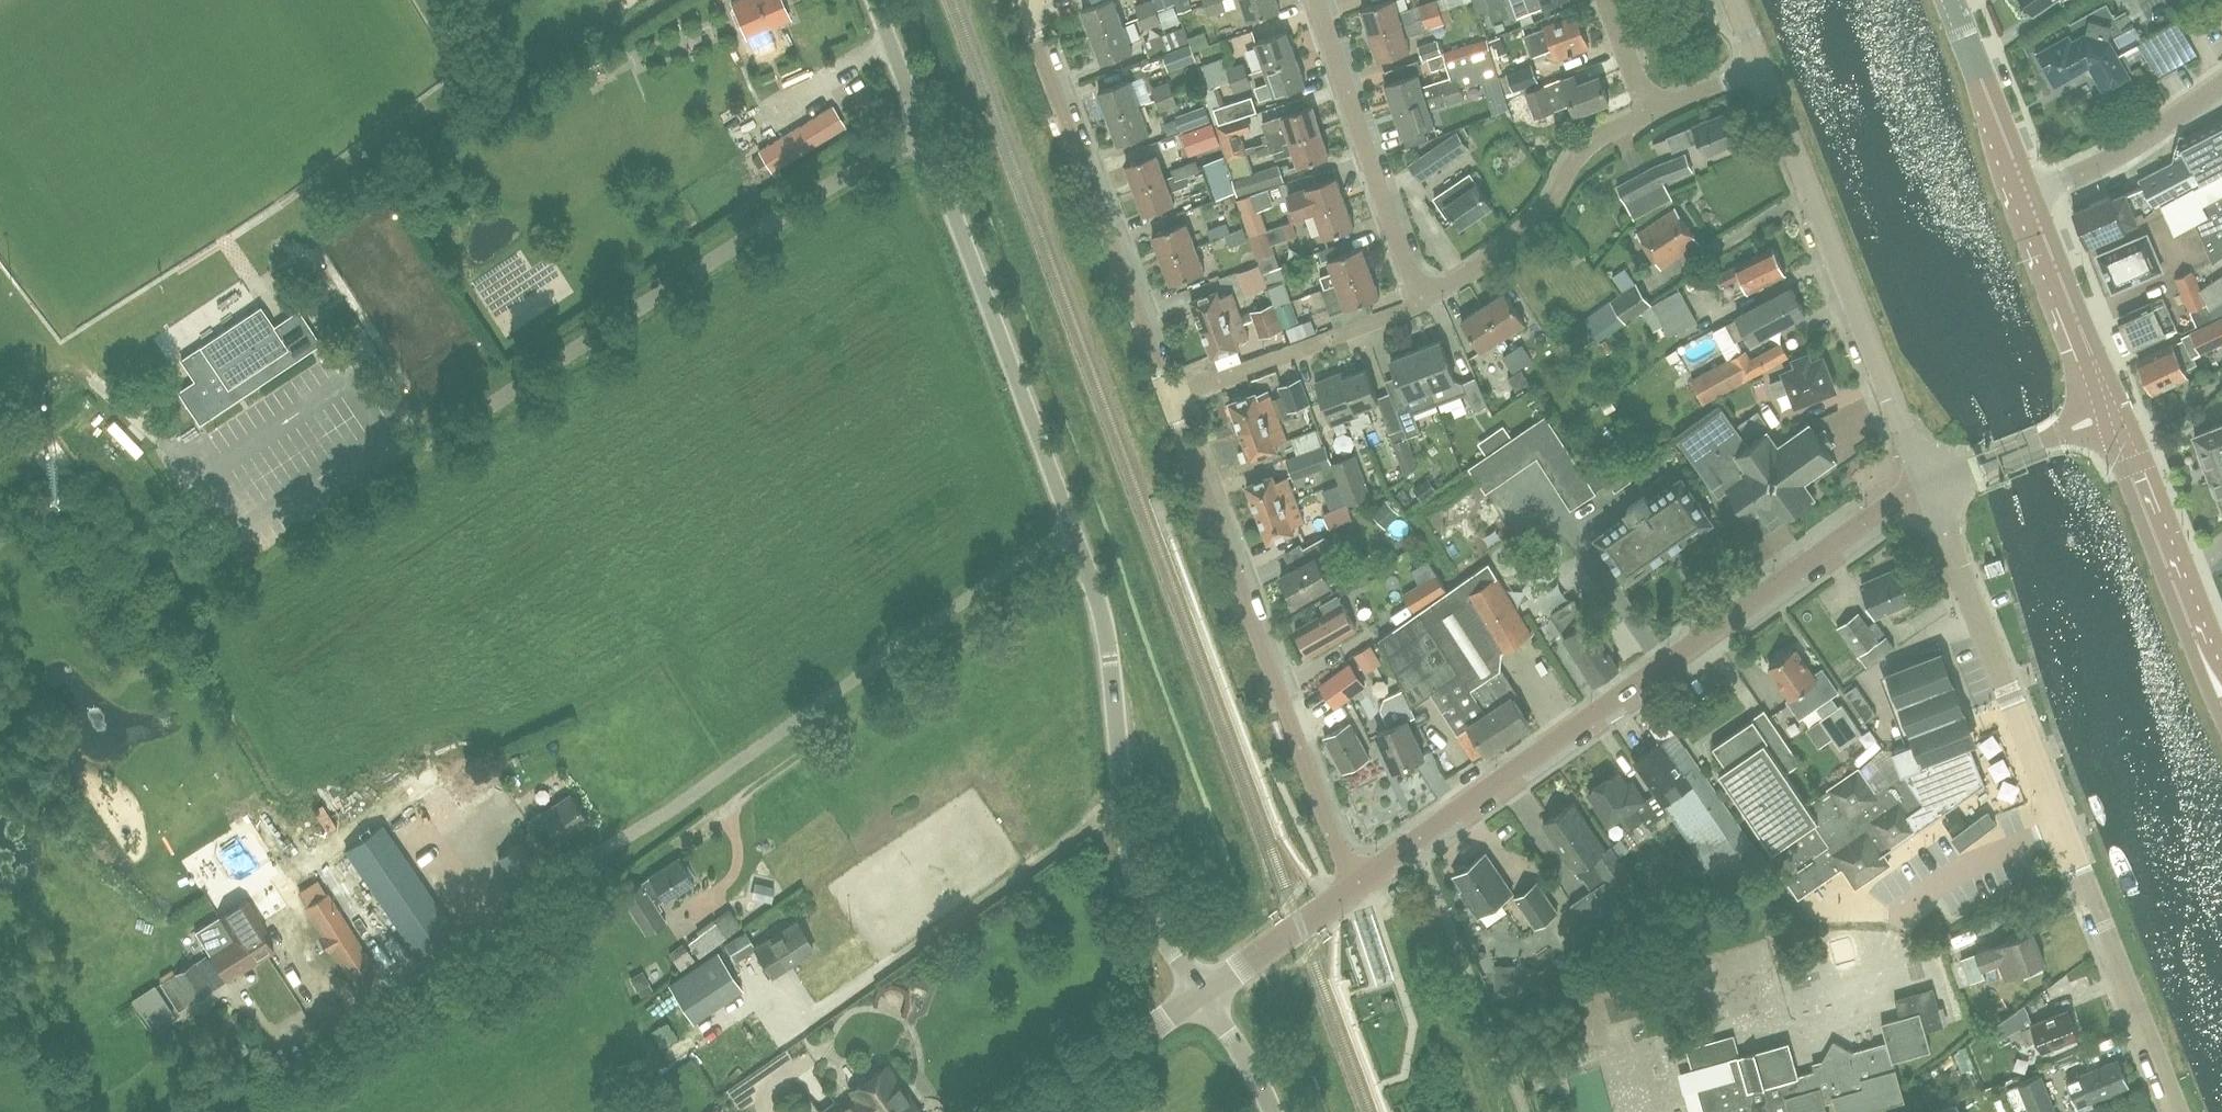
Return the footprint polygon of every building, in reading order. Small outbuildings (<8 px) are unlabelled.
[(789,18),(781,0),(736,0),(731,2),(746,36),(789,18)] [(1123,23),(1115,0),(1104,0),(1082,8),(1092,35),(1123,23)] [(1157,11),(1153,0),(1148,0),(1135,5),(1140,17),(1157,11)] [(1174,3),(1173,0),(1155,0),(1159,9),(1174,3)] [(1191,8),(1188,0),(1174,0),(1178,12),(1191,8)] [(1206,4),(1210,16),(1227,10),(1224,0),(1217,0),(1206,4)] [(1250,19),(1280,9),(1278,0),(1243,0),(1250,19)] [(1415,20),(1411,7),(1398,11),(1395,0),(1385,0),(1362,7),(1370,34),(1415,20)] [(1449,9),(1448,7),(1465,2),(1464,0),(1435,0),(1419,5),(1423,17),(1449,9)] [(1505,2),(1504,0),(1473,0),(1478,13),(1505,2)] [(1530,11),(1545,5),(1558,0),(1526,0),(1530,11)] [(2025,7),(2028,4),(2034,12),(2052,0),(2021,0),(2025,7)] [(1423,17),(1415,20),(1370,34),(1378,59),(1411,49),(1407,36),(1428,29),(1428,27),(1452,19),(1449,9),(1423,17)] [(1157,11),(1140,17),(1144,29),(1161,23),(1157,11)] [(1590,48),(1576,14),(1545,26),(1545,27),(1524,36),(1532,54),(1552,46),(1558,60),(1590,48)] [(2128,77),(2109,42),(2108,42),(2112,27),(2089,20),(2085,36),(2072,43),(2068,37),(2038,54),(2048,73),(2048,75),(2049,75),(2055,85),(2065,79),(2066,80),(2066,79),(2080,71),(2081,68),(2090,71),(2089,73),(2095,75),(2104,91),(2128,77)] [(1123,23),(1092,35),(1102,62),(1133,50),(1123,23)] [(1189,39),(1184,27),(1143,43),(1148,55),(1189,39)] [(1208,47),(1229,42),(1226,30),(1205,35),(1208,47)] [(1265,68),(1296,56),(1287,30),(1256,41),(1265,68)] [(1385,82),(1394,108),(1426,97),(1461,86),(1461,87),(1483,81),(1498,76),(1487,39),(1442,53),(1428,57),(1431,70),(1447,66),(1450,76),(1439,80),(1422,86),(1417,71),(1385,82)] [(1428,57),(1442,53),(1438,39),(1418,46),(1422,59),(1428,57)] [(1168,71),(1196,61),(1190,44),(1162,55),(1168,71)] [(1296,56),(1265,68),(1270,80),(1254,86),(1260,100),(1306,83),(1296,56)] [(1231,80),(1247,74),(1243,62),(1226,68),(1231,80)] [(1514,92),(1539,82),(1532,63),(1506,73),(1514,92)] [(1578,82),(1575,73),(1527,92),(1536,115),(1571,102),(1576,114),(1610,101),(1600,74),(1578,82)] [(1247,74),(1231,80),(1235,92),(1252,86),(1247,74)] [(1509,108),(1499,76),(1498,76),(1483,81),(1494,113),(1509,108)] [(1108,117),(1139,105),(1129,79),(1098,90),(1108,117)] [(1156,99),(1173,93),(1169,81),(1152,87),(1156,99)] [(1426,97),(1394,108),(1403,134),(1421,128),(1435,124),(1430,109),(1465,97),(1461,87),(1461,86),(1426,97)] [(1173,93),(1156,99),(1161,111),(1177,105),(1173,93)] [(1219,122),(1257,111),(1252,95),(1214,107),(1219,122)] [(1312,104),(1281,115),(1282,115),(1262,122),(1269,141),(1272,152),(1285,148),(1283,142),(1290,140),(1321,129),(1312,104)] [(1139,105),(1108,117),(1118,143),(1149,132),(1139,105)] [(772,170),(824,139),(843,126),(832,106),(760,150),(772,170)] [(1181,133),(1211,122),(1205,106),(1175,117),(1181,133)] [(1735,142),(1724,115),(1709,121),(1708,117),(1692,124),(1693,127),(1668,137),(1674,150),(1699,140),(1705,154),(1735,142)] [(1244,155),(1247,154),(1245,148),(1242,139),(1241,134),(1252,130),(1247,116),(1217,125),(1223,145),(1228,160),(1229,159),(1244,155)] [(2221,171),(2221,119),(2180,141),(2187,154),(2139,180),(2142,186),(2112,199),(2110,196),(2074,212),(2088,244),(2125,228),(2123,224),(2140,216),(2138,213),(2142,211),(2144,216),(2155,210),(2154,207),(2221,171)] [(1213,122),(1182,133),(1189,155),(1220,144),(1213,122)] [(1425,141),(1421,128),(1403,134),(1407,147),(1425,141)] [(1275,160),(1295,154),(1299,165),(1329,154),(1321,129),(1290,140),(1283,142),(1285,148),(1272,152),(1275,160)] [(1420,182),(1458,156),(1457,154),(1467,146),(1456,132),(1447,139),(1409,166),(1420,182)] [(1272,152),(1269,141),(1255,145),(1258,156),(1272,152)] [(1156,152),(1125,164),(1135,189),(1165,177),(1156,152)] [(1633,218),(1671,197),(1663,182),(1692,170),(1686,154),(1656,165),(1616,186),(1633,218)] [(1225,156),(1213,160),(1204,163),(1218,200),(1234,194),(1236,194),(1231,179),(1232,178),(1226,155),(1225,156)] [(1250,174),(1244,155),(1229,159),(1235,178),(1232,179),(1237,195),(1285,180),(1279,165),(1250,174)] [(1196,160),(1183,165),(1187,175),(1200,171),(1198,165),(1196,160)] [(1183,165),(1171,170),(1173,174),(1175,180),(1186,176),(1187,175),(1183,165)] [(1461,227),(1493,205),(1471,172),(1435,197),(1442,208),(1446,206),(1461,227)] [(2221,173),(2161,206),(2174,238),(2194,224),(2210,261),(2221,254),(2221,172),(2221,173)] [(1165,177),(1135,189),(1144,214),(1175,202),(1170,190),(1183,185),(1189,183),(1186,176),(1175,180),(1173,174),(1165,177)] [(1315,212),(1345,201),(1336,175),(1287,194),(1294,212),(1288,213),(1291,221),(1297,219),(1296,218),(1315,211),(1315,212)] [(1267,230),(1254,194),(1237,200),(1250,236),(1267,230)] [(1345,201),(1315,212),(1325,237),(1355,226),(1345,201)] [(1661,268),(1699,242),(1675,207),(1637,234),(1661,268)] [(1250,236),(1248,236),(1257,260),(1276,253),(1273,244),(1297,235),(1292,221),(1267,230),(1250,236)] [(1161,259),(1195,246),(1186,222),(1151,234),(1161,259)] [(1226,222),(1207,230),(1211,241),(1225,236),(1230,234),(1230,233),(1226,222)] [(1225,236),(1229,247),(1248,240),(1244,228),(1230,233),(1230,234),(1225,236)] [(2141,279),(2161,270),(2146,235),(2098,256),(2102,267),(2100,268),(2106,281),(2108,280),(2113,291),(2132,282),(2131,279),(2140,275),(2141,279)] [(1195,246),(1161,259),(1170,284),(1204,271),(1195,246)] [(1337,284),(1371,271),(1362,247),(1328,259),(1332,272),(1320,276),(1325,289),(1337,284)] [(1748,293),(1785,275),(1772,247),(1740,263),(1740,264),(1717,276),(1723,287),(1741,278),(1748,293)] [(274,258),(269,261),(275,269),(279,266),(274,258)] [(1267,287),(1266,284),(1258,264),(1236,271),(1244,295),(1267,287)] [(1335,327),(1371,314),(1366,301),(1380,295),(1371,271),(1337,284),(1325,289),(1321,290),(1326,301),(1335,327)] [(2199,290),(2191,272),(2175,279),(2189,312),(2196,325),(2212,317),(2209,311),(2221,301),(2221,275),(2199,290)] [(1275,307),(1290,301),(1281,278),(1266,284),(1267,287),(1275,307)] [(1652,305),(1636,283),(1611,300),(1626,323),(1652,305)] [(1779,328),(1806,312),(1792,287),(1737,317),(1738,319),(1726,326),(1736,342),(1747,335),(1752,343),(1758,339),(1760,342),(1780,330),(1779,328)] [(1679,290),(1652,305),(1669,337),(1697,321),(1679,290)] [(1201,329),(1240,314),(1232,292),(1219,297),(1217,291),(1190,301),(1201,329)] [(1483,306),(1504,336),(1525,321),(1504,291),(1483,306)] [(2162,298),(2118,318),(2133,351),(2177,331),(2162,298)] [(1626,323),(1611,300),(1583,319),(1599,341),(1625,322),(1626,323)] [(1290,301),(1275,307),(1282,328),(1298,322),(1290,301)] [(2209,311),(2212,317),(2213,320),(2190,331),(2200,353),(2221,342),(2221,301),(2209,311)] [(1261,337),(1282,329),(1272,305),(1252,312),(1261,337)] [(1482,351),(1504,336),(1483,306),(1461,321),(1482,351)] [(274,327),(260,307),(181,360),(195,380),(179,392),(200,423),(319,343),(298,310),(274,327)] [(1240,314),(1201,329),(1212,358),(1239,348),(1236,341),(1249,336),(1240,314)] [(327,315),(318,320),(323,328),(332,322),(327,315)] [(1316,331),(1312,321),(1288,330),(1292,340),(1316,331)] [(1725,330),(1687,347),(1692,358),(1730,341),(1725,330)] [(1415,350),(1436,404),(1467,393),(1475,411),(1488,405),(1476,378),(1462,383),(1455,380),(1440,340),(1415,350)] [(2196,363),(2184,340),(2173,345),(2172,344),(2138,361),(2154,393),(2187,377),(2183,369),(2196,363)] [(1704,404),(1789,356),(1781,341),(1751,358),(1746,348),(1690,379),(1704,404)] [(1524,365),(1534,359),(1523,342),(1513,349),(1524,365)] [(1513,372),(1524,365),(1513,349),(1502,356),(1513,372)] [(1414,413),(1436,404),(1415,350),(1391,359),(1408,405),(1396,409),(1403,428),(1407,438),(1408,437),(1421,432),(1414,413)] [(1811,362),(1808,353),(1796,358),(1798,365),(1784,370),(1787,376),(1770,382),(1776,396),(1792,390),(1797,402),(1801,401),(1803,405),(1815,400),(1813,396),(1834,388),(1822,358),(1811,362)] [(1344,376),(1363,427),(1372,423),(1368,411),(1365,412),(1363,407),(1378,401),(1366,368),(1344,376)] [(1528,382),(1520,370),(1508,378),(1516,390),(1528,382)] [(1363,427),(1344,376),(1342,371),(1315,382),(1331,424),(1350,417),(1352,423),(1349,424),(1353,436),(1364,432),(1362,427),(1363,427)] [(1289,413),(1310,405),(1300,379),(1279,387),(1289,413)] [(1240,431),(1278,417),(1270,395),(1258,400),(1255,392),(1229,402),(1235,416),(1231,420),(1235,429),(1240,430),(1240,431)] [(1736,426),(1719,403),(1674,436),(1712,488),(1722,481),(1761,535),(1813,497),(1802,481),(1834,458),(1826,447),(1832,443),(1833,445),(1835,444),(1824,428),(1822,430),(1823,431),(1818,435),(1810,424),(1778,447),(1767,432),(1749,445),(1745,439),(1767,423),(1758,411),(1736,426)] [(1278,417),(1240,431),(1251,459),(1277,449),(1274,443),(1287,438),(1278,417)] [(1524,468),(1536,460),(1562,442),(1544,417),(1506,443),(1524,468)] [(115,421),(108,427),(136,456),(142,449),(115,421)] [(2195,434),(2206,464),(2203,465),(2209,480),(2212,479),(2221,503),(2221,423),(2195,434)] [(1504,426),(1494,433),(1502,445),(1512,438),(1504,426)] [(1403,428),(1390,433),(1405,475),(1419,465),(1408,437),(1407,438),(1403,428)] [(1297,454),(1321,445),(1315,429),(1291,438),(1297,454)] [(1570,455),(1562,442),(1536,460),(1545,472),(1570,455)] [(1494,451),(1511,477),(1524,468),(1506,443),(1494,451)] [(1332,465),(1331,462),(1325,444),(1285,459),(1293,480),(1332,465)] [(1494,451),(1482,460),(1499,485),(1511,477),(1494,451)] [(1331,462),(1332,465),(1333,465),(1347,504),(1370,496),(1355,453),(1331,462)] [(1545,472),(1554,485),(1579,468),(1570,455),(1545,472)] [(1482,460),(1468,469),(1485,495),(1499,485),(1482,460)] [(1588,480),(1579,468),(1554,485),(1562,498),(1588,480)] [(1615,492),(1632,481),(1625,471),(1609,482),(1615,492)] [(1257,513),(1295,499),(1286,477),(1275,482),(1272,474),(1245,484),(1257,513)] [(1562,498),(1571,511),(1596,493),(1588,480),(1562,498)] [(1712,523),(1683,480),(1649,503),(1646,498),(1628,510),(1631,515),(1597,538),(1626,581),(1712,523)] [(1291,525),(1304,520),(1295,499),(1257,513),(1268,542),(1294,532),(1291,525)] [(1346,504),(1346,503),(1323,513),(1330,529),(1353,519),(1346,504)] [(1296,602),(1346,575),(1324,537),(1303,549),(1309,560),(1281,576),(1296,602)] [(2004,569),(2000,558),(1985,562),(1989,574),(2004,569)] [(1390,631),(1390,630),(1378,638),(1411,707),(1432,694),(1459,733),(1471,725),(1488,752),(1530,724),(1514,698),(1518,695),(1501,669),(1503,651),(1533,633),(1490,564),(1452,589),(1438,598),(1390,631)] [(1876,617),(1912,601),(1898,568),(1861,584),(1876,617)] [(1447,590),(1437,573),(1404,594),(1415,610),(1447,590)] [(1342,604),(1336,595),(1320,604),(1325,611),(1295,630),(1310,654),(1340,635),(1356,626),(1342,604)] [(1599,636),(1575,599),(1551,614),(1595,683),(1620,667),(1609,651),(1614,648),(1604,633),(1599,636)] [(1869,625),(1859,612),(1837,628),(1866,667),(1894,646),(1875,620),(1869,625)] [(1814,675),(1795,648),(1770,666),(1792,697),(1788,700),(1801,718),(1839,690),(1823,668),(1814,675)] [(1903,772),(1874,792),(1859,770),(1824,794),(1823,792),(1808,803),(1787,773),(1802,762),(1766,710),(1713,747),(1727,767),(1719,772),(1773,849),(1768,852),(1800,897),(1845,866),(1858,885),(1890,862),(1884,853),(1986,782),(1975,754),(1970,744),(1935,653),(1889,672),(1913,740),(1893,748),(1903,772)] [(1335,675),(1350,697),(1364,686),(1349,665),(1335,675)] [(1336,707),(1350,697),(1335,675),(1320,685),(1336,707)] [(1865,721),(1876,714),(1856,686),(1846,693),(1855,707),(1865,721)] [(1840,748),(1862,733),(1842,704),(1820,719),(1840,748)] [(1394,770),(1424,755),(1407,719),(1377,733),(1394,770)] [(1344,772),(1370,758),(1350,723),(1324,737),(1344,772)] [(1564,738),(1555,744),(1566,760),(1575,754),(1564,738)] [(1664,804),(1670,812),(1723,886),(1763,858),(1717,792),(1711,791),(1681,750),(1671,757),(1661,742),(1635,760),(1658,792),(1656,794),(1664,804)] [(1664,804),(1656,794),(1655,793),(1645,799),(1632,781),(1627,785),(1617,772),(1590,791),(1599,805),(1595,807),(1608,826),(1621,817),(1634,835),(1648,825),(1649,826),(1670,812),(1664,804)] [(587,820),(569,794),(540,814),(539,812),(527,820),(545,847),(557,839),(558,840),(587,820)] [(1606,849),(1573,802),(1543,824),(1582,879),(1583,878),(1591,891),(1573,904),(1601,944),(1633,922),(1612,893),(1634,878),(1611,845),(1606,849)] [(1961,849),(1996,823),(1988,811),(1953,838),(1961,849)] [(344,851),(418,957),(457,929),(384,823),(344,851)] [(522,889),(543,873),(519,841),(498,857),(522,889)] [(1512,891),(1486,853),(1471,863),(1469,861),(1457,870),(1458,872),(1454,875),(1465,889),(1462,891),(1479,915),(1512,891)] [(664,901),(693,882),(677,857),(648,877),(639,884),(621,896),(645,933),(665,921),(652,901),(660,896),(664,901)] [(1535,928),(1559,912),(1537,881),(1513,898),(1535,928)] [(332,951),(350,979),(374,963),(329,892),(305,907),(322,935),(319,937),(329,953),(332,951)] [(218,917),(232,939),(239,949),(244,946),(255,963),(274,951),(257,925),(262,922),(247,899),(218,917)] [(699,958),(740,928),(728,913),(688,942),(699,958)] [(208,954),(194,962),(193,962),(161,982),(179,1011),(255,963),(244,946),(239,949),(232,939),(218,917),(194,932),(208,954)] [(786,966),(813,949),(795,922),(768,939),(773,946),(759,955),(772,975),(785,966),(786,966)] [(756,949),(745,931),(724,945),(735,963),(756,949)] [(2047,963),(2034,931),(1961,959),(1970,982),(1985,977),(1982,970),(2001,962),(2007,978),(2047,963)] [(669,954),(680,969),(693,960),(683,944),(669,954)] [(1584,956),(1576,945),(1566,952),(1574,963),(1584,956)] [(743,990),(718,952),(667,985),(693,1023),(743,990)] [(145,1008),(157,1025),(173,1015),(154,986),(133,1000),(141,1011),(145,1008)] [(1733,1069),(1735,1078),(1699,1089),(1705,1111),(1828,1111),(1826,1103),(1835,1100),(1838,1111),(1875,1111),(1874,1109),(1906,1099),(1895,1061),(1932,1050),(1927,1031),(1946,1025),(1935,987),(1895,999),(1901,1017),(1883,1022),(1888,1041),(1854,1051),(1834,1040),(1823,1060),(1825,1064),(1816,1067),(1817,1070),(1799,1075),(1789,1042),(1730,1059),(1733,1069)] [(2058,1044),(2079,1035),(2068,1008),(2033,1022),(2025,1004),(1967,1044),(1971,1052),(1998,1036),(1999,1038),(2023,1024),(2025,1027),(2021,1029),(2027,1042),(2038,1038),(2043,1050),(2045,1049),(2047,1052),(2059,1047),(2058,1044)] [(1705,1066),(1699,1045),(1687,1048),(1693,1069),(1705,1066)] [(2096,1110),(2092,1101),(2129,1085),(2118,1059),(2067,1080),(2080,1111),(2091,1111),(2096,1110)] [(917,1111),(884,1066),(850,1090),(854,1097),(833,1111),(917,1111)] [(2042,1075),(2018,1084),(2030,1111),(2057,1111),(2042,1075)]
